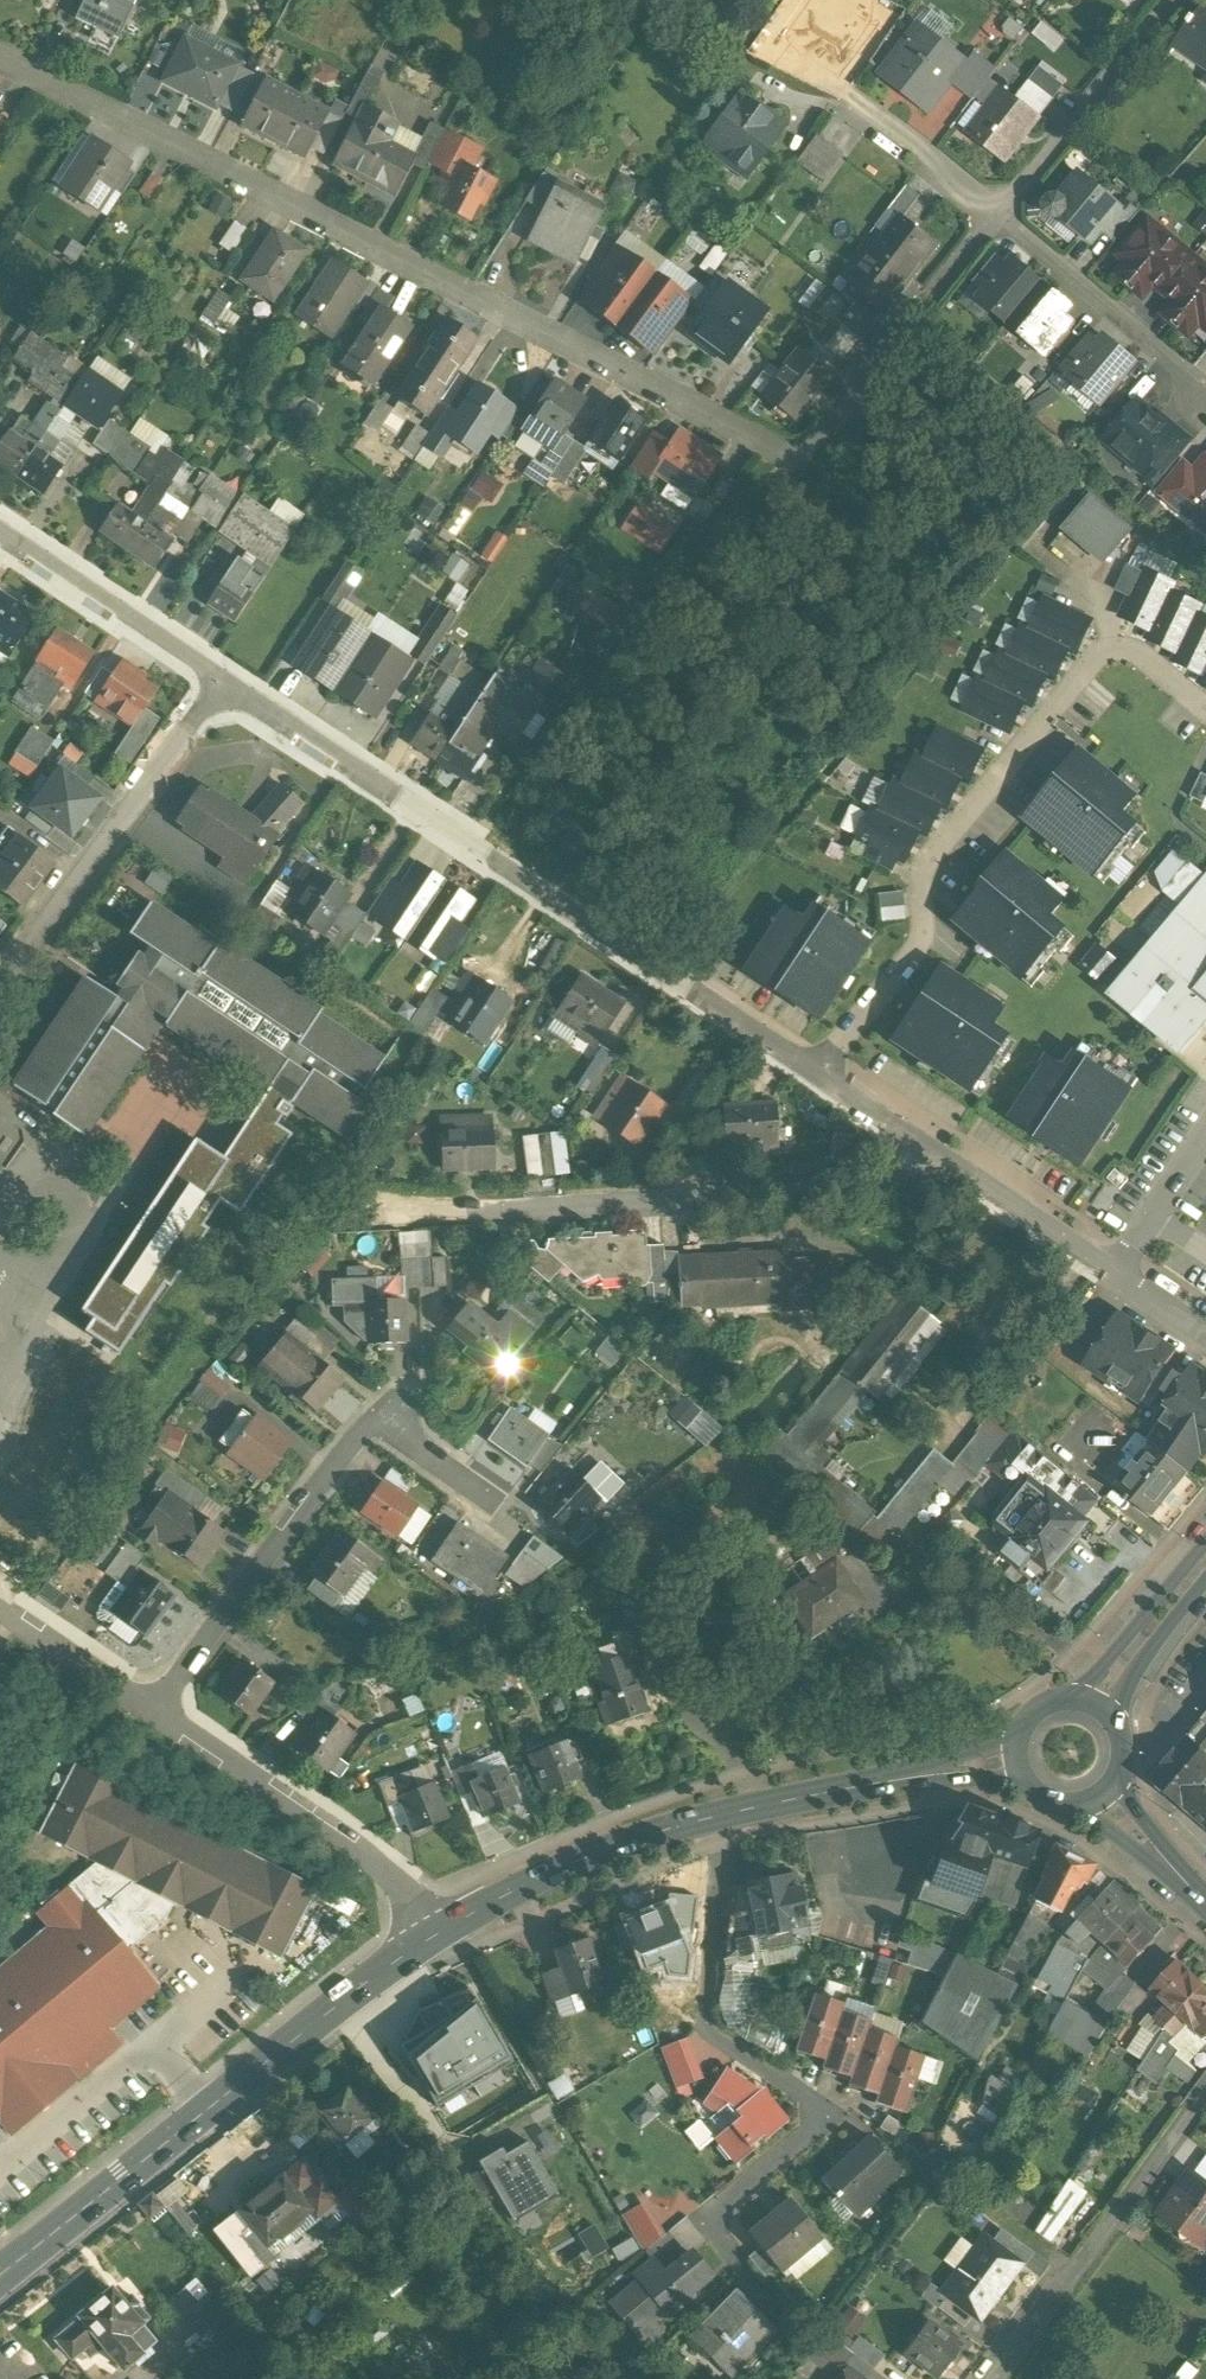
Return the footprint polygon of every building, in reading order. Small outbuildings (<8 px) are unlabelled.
[(76,21),(118,41),(137,0),(86,0),(76,21)] [(875,27),(878,23),(844,0),(804,0),(783,31),(798,41),(795,46),(825,67),(828,62),(844,73),(858,52),(875,27)] [(1205,1),(1196,17),(1193,15),(1188,23),(1189,23),(1179,37),(1181,38),(1174,49),(1205,71),(1205,1)] [(858,52),(871,61),(889,37),(875,27),(858,52)] [(965,63),(919,27),(882,75),(929,111),(952,81),(966,63),(965,63)] [(163,78),(220,107),(242,61),(185,32),(163,78)] [(973,54),(965,63),(966,63),(952,81),(975,99),(996,72),(973,54)] [(383,79),(369,71),(345,116),(358,123),(364,110),(366,111),(383,79)] [(1030,80),(1016,98),(1038,116),(1051,98),(1053,100),(1055,98),(1030,80)] [(260,93),(247,86),(234,111),(247,118),(260,93)] [(1016,98),(1002,88),(987,106),(991,109),(972,135),(968,132),(967,133),(1006,163),(1020,145),(1018,143),(1037,118),(1039,119),(1040,117),(1016,98)] [(274,100),(260,93),(247,118),(243,126),(263,137),(264,135),(275,140),(297,99),(279,90),(274,100)] [(783,129),(740,98),(706,144),(728,160),(734,152),(755,167),(783,129)] [(297,99),(275,140),(287,147),(286,149),(306,160),(311,151),(324,126),(310,119),(315,109),(297,99)] [(366,111),(364,110),(358,123),(335,166),(394,197),(410,166),(414,158),(413,157),(422,141),(366,111)] [(336,132),(324,126),(311,151),(323,157),(336,132)] [(443,133),(430,126),(422,141),(413,157),(414,158),(410,166),(422,173),(428,161),(442,134),(443,133)] [(462,144),(442,134),(428,161),(445,169),(452,155),(455,157),(462,144)] [(842,157),(816,139),(797,164),(823,183),(842,157)] [(126,163),(94,142),(63,191),(95,211),(124,167),(126,163)] [(474,150),(462,144),(455,157),(468,163),(474,150)] [(455,157),(452,155),(445,169),(438,184),(451,191),(443,207),(468,220),(478,198),(484,201),(492,184),(469,173),(472,166),(468,163),(455,157)] [(136,174),(124,167),(109,190),(121,198),(136,174)] [(1079,174),(1059,198),(1051,198),(1046,205),(1047,213),(1053,218),(1061,217),(1084,236),(1086,234),(1097,233),(1099,235),(1103,230),(1121,209),(1120,208),(1079,174)] [(543,176),(527,201),(543,210),(554,189),(557,183),(543,176)] [(907,186),(889,210),(900,219),(901,217),(903,218),(920,196),(907,186)] [(580,203),(554,189),(543,210),(540,215),(547,219),(537,238),(579,260),(606,209),(583,197),(580,203)] [(1125,202),(1120,208),(1121,209),(1103,230),(1116,241),(1138,214),(1125,202)] [(900,219),(854,278),(866,288),(862,294),(885,312),(886,311),(884,309),(909,277),(912,279),(938,245),(903,218),(901,217),(900,219)] [(248,231),(235,222),(220,245),(233,254),(248,231)] [(1180,249),(1149,223),(1134,242),(1129,241),(1123,248),(1124,253),(1122,256),(1131,263),(1120,276),(1143,295),(1154,282),(1153,282),(1180,249)] [(307,252),(275,231),(242,281),(274,302),(307,252)] [(614,247),(578,300),(590,308),(627,257),(614,247)] [(1180,249),(1153,282),(1154,282),(1165,292),(1193,259),(1180,249)] [(627,257),(590,308),(616,328),(654,276),(627,257)] [(995,257),(975,281),(986,290),(1006,266),(995,257)] [(1041,284),(1012,259),(1006,266),(986,290),(979,298),(1008,323),(1041,284)] [(1193,259),(1165,292),(1177,302),(1205,269),(1193,259)] [(365,282),(334,261),(298,317),(330,339),(354,303),(366,283),(365,282)] [(1205,269),(1177,302),(1166,314),(1189,334),(1200,321),(1205,326),(1205,270),(1205,269)] [(681,296),(654,276),(616,328),(643,348),(654,333),(681,296)] [(365,282),(366,283),(354,303),(365,310),(378,291),(381,286),(367,278),(365,282)] [(726,284),(689,335),(691,336),(692,334),(716,351),(714,353),(730,364),(740,350),(749,338),(767,313),(726,284)] [(1070,308),(1041,284),(1008,323),(1037,347),(1042,342),(1041,342),(1064,315),(1070,308)] [(232,299),(219,291),(204,315),(216,323),(232,299)] [(393,300),(378,291),(365,310),(359,321),(370,328),(382,311),(385,313),(393,300)] [(885,312),(862,294),(852,306),(875,324),(885,312)] [(838,319),(846,300),(833,295),(825,314),(838,319)] [(681,296),(654,333),(666,341),(693,304),(681,296)] [(875,324),(852,306),(839,323),(861,341),(875,324)] [(370,328),(346,366),(373,385),(409,328),(385,313),(382,311),(370,328)] [(1064,315),(1041,342),(1042,342),(1053,351),(1075,325),(1064,315)] [(448,320),(398,399),(426,416),(476,338),(448,320)] [(141,341),(126,332),(117,345),(132,355),(141,341)] [(52,349),(32,335),(15,361),(36,374),(52,349)] [(1088,335),(1060,368),(1071,377),(1099,345),(1088,335)] [(1136,363),(1105,337),(1099,345),(1071,377),(1070,379),(1100,405),(1136,363)] [(749,338),(740,350),(746,354),(755,342),(749,338)] [(839,361),(817,343),(807,356),(829,374),(839,361)] [(70,361),(52,349),(36,374),(30,383),(65,406),(81,381),(63,370),(70,361)] [(798,350),(762,395),(794,421),(830,375),(829,374),(807,356),(798,350)] [(81,381),(65,406),(102,430),(125,395),(88,371),(81,381)] [(556,382),(527,427),(547,439),(554,444),(562,433),(583,400),(556,382)] [(507,405),(480,387),(460,417),(461,418),(450,436),(454,439),(476,453),(490,431),(507,405)] [(395,410),(380,401),(365,423),(380,432),(395,410)] [(643,421),(615,403),(590,442),(618,460),(643,421)] [(10,433),(0,449),(0,466),(19,478),(57,419),(62,412),(49,404),(25,442),(10,433)] [(507,405),(490,431),(502,438),(519,413),(507,405)] [(1175,433),(1144,407),(1137,408),(1129,417),(1123,415),(1116,423),(1119,429),(1111,438),(1112,445),(1141,469),(1148,469),(1151,465),(1176,434),(1175,433)] [(460,417),(447,409),(431,435),(424,445),(443,457),(454,439),(450,436),(461,418),(460,417)] [(57,419),(19,478),(46,496),(76,450),(63,441),(71,428),(57,419)] [(127,433),(112,422),(96,447),(110,458),(127,433)] [(431,435),(417,426),(403,448),(416,457),(424,445),(431,435)] [(671,444),(653,432),(630,468),(649,481),(655,472),(654,471),(671,444)] [(1176,434),(1151,465),(1164,477),(1192,444),(1177,432),(1175,433),(1176,434)] [(153,450),(127,433),(110,458),(136,475),(153,450)] [(547,439),(534,460),(553,472),(558,464),(574,441),(562,433),(554,444),(547,439)] [(719,459),(679,433),(671,444),(654,471),(655,472),(694,497),(719,459)] [(586,449),(574,441),(558,464),(571,473),(586,449)] [(153,488),(134,517),(147,525),(173,485),(177,480),(177,479),(186,463),(164,449),(158,458),(152,454),(154,451),(153,450),(136,475),(153,488)] [(1194,473),(1197,476),(1177,500),(1183,506),(1184,512),(1192,518),(1198,518),(1204,511),(1205,512),(1205,458),(1194,473)] [(1183,464),(1159,492),(1174,504),(1177,500),(1197,476),(1194,473),(1183,464)] [(473,492),(493,504),(504,485),(484,473),(473,492)] [(210,481),(202,475),(195,487),(197,489),(192,497),(201,503),(193,514),(221,533),(243,499),(213,478),(210,481)] [(182,483),(177,480),(173,485),(179,489),(182,483)] [(179,489),(173,485),(147,525),(171,541),(186,517),(177,512),(188,495),(179,489)] [(1131,531),(1091,498),(1065,529),(1104,562),(1131,531)] [(294,533),(243,499),(221,533),(260,560),(253,571),(264,579),(294,533)] [(673,530),(637,506),(627,523),(662,546),(673,530)] [(134,517),(120,508),(102,536),(129,554),(147,525),(134,517)] [(147,525),(129,554),(156,571),(174,543),(171,541),(147,525)] [(252,571),(238,562),(227,579),(241,589),(252,571)] [(361,575),(346,565),(323,600),(338,610),(361,575)] [(1143,572),(1130,566),(1118,592),(1130,598),(1143,572)] [(1176,585),(1144,570),(1143,572),(1130,598),(1121,617),(1151,632),(1152,632),(1171,593),(1172,593),(1176,585)] [(264,579),(253,571),(252,571),(241,589),(253,596),(264,579)] [(241,589),(227,579),(224,583),(219,580),(215,586),(220,589),(208,607),(235,624),(253,596),(241,589)] [(1172,593),(1171,593),(1152,632),(1151,632),(1148,639),(1178,654),(1179,654),(1197,615),(1198,615),(1202,607),(1172,593)] [(0,597),(0,659),(5,662),(34,620),(0,597)] [(1092,622),(1045,599),(1030,629),(1030,630),(1070,649),(1069,650),(1077,654),(1092,622)] [(443,609),(412,657),(426,666),(457,619),(443,609)] [(372,638),(332,613),(297,667),(337,692),(372,638)] [(1197,615),(1179,654),(1178,654),(1174,661),(1204,676),(1205,676),(1205,674),(1205,619),(1198,615),(1197,615)] [(1070,649),(1030,630),(1030,629),(1023,626),(1009,656),(1008,657),(1047,675),(1047,676),(1055,680),(1069,650),(1070,649)] [(95,660),(57,633),(18,690),(22,692),(20,694),(26,698),(28,696),(52,712),(65,693),(70,696),(95,660)] [(411,664),(372,638),(337,692),(376,718),(411,664)] [(463,660),(451,652),(439,670),(451,678),(463,660)] [(1047,675),(1008,657),(1009,656),(1001,652),(987,682),(986,683),(1025,702),(1025,703),(1033,706),(1047,676),(1047,675)] [(543,663),(526,689),(537,696),(554,671),(543,663)] [(157,692),(121,667),(114,678),(101,696),(121,710),(117,717),(133,728),(145,710),(157,692)] [(114,678),(103,670),(86,695),(97,702),(101,696),(114,678)] [(569,681),(554,671),(537,696),(540,698),(539,700),(552,708),(569,681)] [(490,681),(475,672),(466,685),(481,695),(490,681)] [(1025,702),(986,683),(987,682),(979,678),(964,710),(1011,733),(1025,703),(1025,702)] [(457,732),(438,760),(465,778),(492,737),(480,730),(487,720),(502,730),(521,701),(519,700),(490,681),(481,695),(457,732)] [(465,685),(446,714),(449,717),(445,724),(457,732),(481,695),(466,685),(465,685)] [(521,701),(502,730),(511,736),(516,734),(539,700),(540,698),(537,696),(526,689),(519,700),(521,701)] [(539,700),(516,734),(511,736),(502,730),(501,731),(501,735),(510,741),(521,736),(530,741),(552,709),(552,708),(539,700)] [(133,728),(114,756),(130,767),(161,720),(145,710),(133,728)] [(445,724),(431,714),(411,742),(438,760),(457,732),(445,724)] [(54,743),(32,728),(14,756),(36,770),(51,748),(54,743)] [(984,751),(937,729),(922,759),(922,760),(961,779),(961,780),(969,783),(984,751)] [(1137,797),(1080,750),(1059,776),(1063,780),(1050,795),(1046,792),(1024,818),(1055,843),(1058,839),(1068,848),(1065,852),(1094,876),(1137,825),(1123,814),(1137,797)] [(961,779),(922,760),(922,759),(915,755),(900,785),(900,786),(939,805),(939,806),(947,810),(961,780),(961,779)] [(62,772),(86,791),(94,780),(65,758),(57,769),(62,772)] [(62,772),(32,810),(33,811),(56,828),(70,839),(99,801),(86,791),(62,772)] [(1202,774),(1191,797),(1205,804),(1205,801),(1205,776),(1202,774)] [(939,805),(900,786),(900,785),(893,782),(879,812),(878,813),(917,831),(917,832),(925,836),(939,806),(939,805)] [(250,821),(208,793),(206,796),(198,791),(177,821),(185,826),(183,829),(226,858),(219,868),(246,886),(277,839),(273,837),(303,804),(282,786),(250,821)] [(917,831),(878,813),(879,812),(871,808),(856,840),(867,846),(897,860),(903,862),(917,832),(917,831)] [(33,811),(26,821),(48,838),(56,828),(33,811)] [(1137,825),(1094,876),(1104,885),(1118,869),(1114,866),(1130,846),(1134,850),(1147,834),(1137,825)] [(10,829),(0,843),(0,857),(4,860),(0,866),(0,892),(22,908),(56,862),(10,829)] [(897,860),(867,846),(862,857),(892,872),(897,860)] [(1064,901),(1008,854),(987,880),(991,883),(978,899),(974,896),(952,921),(983,947),(986,943),(996,951),(993,955),(1022,980),(1065,929),(1051,917),(1064,901)] [(446,884),(419,865),(405,885),(380,923),(407,941),(446,884)] [(348,898),(308,872),(281,913),(321,940),(330,927),(344,904),(348,898)] [(382,920),(405,885),(393,877),(369,912),(382,920)] [(1187,903),(1154,942),(1111,995),(1181,1053),(1205,1024),(1205,1023),(1205,880),(1187,903)] [(474,902),(446,884),(407,941),(435,960),(438,956),(460,922),(474,902)] [(1170,891),(1138,929),(1154,942),(1187,903),(1170,891)] [(884,919),(908,918),(907,892),(883,893),(884,919)] [(837,908),(820,897),(813,908),(868,945),(875,934),(858,922),(855,926),(835,912),(837,908)] [(344,904),(330,927),(337,931),(352,909),(344,904)] [(320,1014),(216,945),(212,951),(147,908),(127,938),(149,952),(142,963),(135,958),(116,985),(124,991),(119,999),(87,978),(14,1088),(47,1110),(50,1106),(58,1111),(54,1117),(85,1137),(141,1052),(133,1046),(140,1036),(148,1041),(155,1030),(147,1024),(154,1014),(166,1022),(163,1027),(266,1095),(271,1089),(293,1103),(352,1142),(372,1112),(352,1099),(359,1088),(365,1092),(384,1063),(316,1018),(320,1014)] [(813,908),(803,923),(785,911),(744,972),(772,991),(775,986),(792,998),(790,1002),(817,1021),(839,988),(836,985),(843,974),(847,977),(868,945),(813,908)] [(364,918),(352,909),(337,931),(333,938),(346,946),(364,918)] [(472,930),(460,922),(438,956),(449,963),(472,930)] [(1065,929),(1022,980),(1032,988),(1045,972),(1042,969),(1058,950),(1061,953),(1075,937),(1065,929)] [(346,946),(333,938),(320,958),(332,966),(346,946)] [(1100,939),(1082,963),(1105,982),(1124,958),(1100,939)] [(940,968),(921,996),(926,999),(915,1016),(910,1013),(892,1041),(925,1063),(928,1059),(939,1066),(936,1070),(968,1092),(1004,1036),(989,1026),(1001,1009),(940,968)] [(508,1006),(466,978),(440,1016),(481,1045),(508,1006)] [(621,1006),(581,979),(555,1019),(595,1046),(621,1006)] [(431,1019),(417,1010),(406,1026),(420,1036),(431,1019)] [(1004,1036),(968,1092),(978,1099),(990,1082),(986,1079),(1000,1058),(1004,1061),(1015,1044),(1004,1036)] [(1101,1055),(1084,1043),(1076,1054),(1132,1091),(1139,1080),(1122,1069),(1119,1073),(1098,1059),(1101,1055)] [(601,1047),(574,1088),(588,1096),(614,1056),(601,1047)] [(1076,1054),(1067,1069),(1049,1058),(1008,1119),(1036,1137),(1039,1133),(1056,1144),(1053,1148),(1081,1167),(1103,1134),(1099,1131),(1106,1120),(1110,1123),(1132,1091),(1076,1054)] [(622,1079),(594,1119),(634,1148),(663,1107),(622,1079)] [(195,1140),(81,1312),(94,1321),(85,1334),(118,1355),(164,1286),(170,1290),(184,1268),(179,1264),(188,1250),(195,1254),(209,1232),(203,1228),(220,1202),(240,1215),(292,1137),(277,1127),(282,1119),(290,1108),(293,1103),(271,1089),(266,1095),(224,1159),(195,1140)] [(774,1155),(771,1106),(724,1108),(727,1157),(774,1155)] [(489,1118),(441,1120),(443,1172),(491,1170),(489,1118)] [(550,1134),(536,1136),(541,1178),(555,1177),(550,1134)] [(1116,1170),(1108,1179),(1120,1190),(1128,1180),(1116,1170)] [(580,1241),(548,1242),(545,1252),(563,1268),(582,1285),(598,1277),(598,1273),(616,1272),(620,1278),(630,1278),(635,1286),(646,1286),(652,1277),(649,1249),(646,1248),(644,1238),(640,1234),(626,1235),(626,1239),(593,1240),(590,1235),(582,1236),(580,1241)] [(545,1253),(538,1251),(534,1244),(532,1242),(525,1243),(514,1255),(549,1285),(556,1277),(563,1268),(546,1252),(545,1253)] [(662,1247),(649,1249),(652,1277),(663,1276),(665,1276),(664,1263),(662,1247)] [(788,1255),(700,1259),(702,1305),(752,1303),(753,1307),(778,1306),(791,1305),(790,1292),(788,1264),(788,1255)] [(700,1259),(678,1260),(678,1261),(681,1303),(681,1306),(702,1305),(700,1259)] [(431,1260),(416,1262),(415,1290),(431,1289),(431,1260)] [(678,1261),(664,1263),(665,1276),(663,1276),(665,1303),(681,1303),(678,1261)] [(415,1290),(416,1262),(400,1263),(400,1281),(400,1290),(415,1290)] [(806,1263),(788,1264),(790,1292),(807,1290),(806,1263)] [(572,1290),(556,1277),(549,1285),(565,1298),(572,1290)] [(376,1281),(330,1283),(331,1307),(344,1307),(344,1323),(365,1341),(369,1342),(367,1304),(389,1303),(389,1297),(376,1298),(376,1281)] [(400,1281),(376,1281),(376,1298),(389,1297),(389,1303),(403,1303),(400,1290),(400,1281)] [(807,1290),(790,1292),(791,1305),(778,1306),(779,1313),(809,1311),(807,1290)] [(509,1296),(488,1322),(513,1341),(502,1356),(511,1363),(542,1322),(509,1296)] [(903,1296),(842,1371),(862,1387),(878,1400),(940,1325),(903,1296)] [(389,1303),(367,1304),(369,1342),(369,1346),(405,1345),(403,1303),(389,1303)] [(488,1322),(467,1305),(446,1331),(490,1365),(493,1367),(502,1356),(513,1341),(488,1322)] [(337,1342),(299,1311),(291,1322),(314,1340),(304,1352),(311,1357),(319,1364),(337,1342)] [(1192,1366),(1185,1378),(1167,1367),(1176,1353),(1159,1341),(1156,1346),(1140,1336),(1143,1331),(1120,1316),(1087,1366),(1143,1404),(1154,1387),(1171,1398),(1167,1405),(1174,1410),(1163,1426),(1164,1427),(1152,1443),(1189,1473),(1202,1453),(1205,1455),(1205,1375),(1192,1366)] [(314,1340),(291,1322),(281,1334),(289,1340),(304,1352),(314,1340)] [(289,1340),(277,1355),(271,1350),(266,1357),(272,1361),(264,1371),(286,1389),(311,1357),(304,1352),(289,1340)] [(502,1356),(493,1367),(490,1365),(488,1375),(497,1381),(502,1375),(505,1375),(511,1368),(511,1363),(502,1356)] [(319,1364),(311,1357),(286,1389),(315,1412),(340,1381),(319,1364)] [(842,1371),(763,1464),(826,1519),(851,1540),(854,1536),(871,1517),(821,1475),(818,1478),(804,1466),(807,1462),(816,1469),(828,1456),(813,1443),(831,1422),(835,1426),(846,1414),(842,1411),(862,1387),(842,1371)] [(228,1388),(209,1372),(200,1383),(220,1400),(228,1388)] [(689,1395),(672,1411),(708,1448),(724,1432),(689,1395)] [(547,1437),(508,1410),(501,1420),(496,1417),(491,1425),(496,1428),(488,1442),(527,1470),(546,1439),(547,1437)] [(993,1413),(953,1460),(959,1466),(953,1473),(968,1485),(1014,1431),(993,1413)] [(245,1431),(233,1423),(220,1443),(267,1475),(287,1446),(251,1422),(245,1431)] [(1067,1476),(1014,1432),(989,1461),(1002,1472),(1008,1465),(1020,1476),(1009,1491),(1015,1496),(1028,1478),(1050,1496),(1067,1476)] [(546,1439),(529,1467),(540,1474),(558,1448),(546,1439)] [(1189,1473),(1152,1443),(1119,1486),(1156,1515),(1189,1473)] [(871,1517),(854,1536),(877,1557),(953,1469),(933,1453),(876,1521),(871,1517)] [(597,1467),(581,1485),(600,1501),(605,1506),(621,1489),(597,1467)] [(203,1498),(164,1471),(154,1487),(189,1511),(193,1513),(203,1498)] [(412,1486),(391,1471),(384,1481),(385,1482),(406,1496),(412,1486)] [(569,1474),(538,1508),(568,1536),(600,1501),(581,1485),(569,1474)] [(1086,1493),(1067,1476),(1050,1496),(1069,1512),(1086,1493)] [(1015,1496),(993,1524),(1013,1541),(1000,1556),(1021,1572),(1034,1558),(1048,1570),(1085,1525),(1069,1512),(1050,1496),(1028,1478),(1015,1496)] [(381,1486),(362,1516),(397,1539),(402,1532),(408,1536),(414,1527),(407,1523),(417,1509),(381,1486)] [(189,1511),(154,1487),(137,1510),(149,1518),(137,1535),(152,1545),(158,1537),(167,1543),(189,1511)] [(193,1513),(189,1511),(167,1543),(198,1565),(220,1533),(193,1513)] [(958,1520),(949,1513),(939,1523),(952,1534),(958,1526),(958,1520)] [(851,1540),(826,1519),(813,1534),(838,1555),(851,1540)] [(504,1560),(458,1528),(435,1562),(480,1593),(504,1560)] [(376,1563),(339,1537),(309,1578),(317,1583),(340,1600),(360,1572),(367,1576),(376,1563)] [(562,1560),(533,1540),(523,1555),(547,1571),(562,1560)] [(142,1557),(123,1545),(104,1574),(116,1581),(130,1590),(139,1575),(133,1571),(142,1557)] [(547,1571),(523,1555),(504,1577),(521,1589),(547,1571)] [(1048,1570),(1034,1558),(1021,1572),(1020,1574),(1025,1579),(1034,1586),(1035,1587),(1038,1583),(1043,1588),(1054,1575),(1048,1570)] [(834,1565),(783,1597),(800,1623),(795,1626),(806,1644),(826,1632),(822,1626),(858,1603),(834,1565)] [(173,1597),(139,1575),(130,1590),(115,1612),(117,1614),(149,1635),(173,1597)] [(1034,1586),(1025,1579),(1018,1587),(1027,1595),(1034,1586)] [(116,1581),(100,1607),(100,1611),(98,1614),(100,1620),(104,1622),(107,1621),(109,1622),(113,1621),(117,1614),(115,1612),(115,1613),(130,1590),(116,1581)] [(71,1600),(49,1583),(40,1595),(63,1612),(71,1600)] [(340,1600),(317,1583),(308,1596),(331,1612),(340,1600)] [(641,1609),(626,1614),(640,1653),(655,1648),(641,1609)] [(628,1656),(621,1658),(616,1643),(590,1651),(606,1702),(600,1704),(607,1728),(647,1715),(628,1656)] [(273,1686),(242,1665),(220,1696),(251,1717),(273,1686)] [(342,1680),(318,1696),(326,1708),(334,1714),(351,1691),(342,1680)] [(320,1710),(293,1748),(327,1773),(354,1737),(320,1710)] [(1203,1718),(1188,1735),(1205,1750),(1205,1721),(1203,1718)] [(1181,1744),(1178,1744),(1156,1769),(1156,1772),(1150,1780),(1155,1784),(1155,1787),(1160,1792),(1164,1791),(1181,1807),(1205,1777),(1205,1750),(1188,1735),(1181,1744)] [(573,1739),(530,1757),(545,1793),(580,1778),(574,1764),(582,1761),(573,1739)] [(502,1764),(496,1767),(495,1765),(488,1768),(491,1774),(469,1783),(473,1793),(484,1818),(518,1804),(502,1764)] [(314,1890),(76,1767),(42,1833),(99,1863),(175,1902),(279,1957),(314,1890)] [(411,1773),(377,1785),(388,1809),(401,1804),(399,1799),(420,1790),(411,1773)] [(1181,1807),(1205,1828),(1205,1777),(1181,1807)] [(420,1790),(399,1799),(401,1804),(409,1823),(406,1825),(411,1837),(423,1832),(421,1829),(448,1817),(435,1784),(420,1790)] [(484,1818),(473,1793),(461,1798),(471,1823),(484,1818)] [(1009,1817),(1007,1821),(968,1808),(958,1823),(962,1826),(953,1841),(947,1840),(933,1882),(932,1885),(959,1895),(961,1891),(975,1896),(1015,1908),(1040,1833),(1019,1825),(1020,1821),(1009,1817)] [(1101,1868),(1055,1847),(1046,1866),(1047,1866),(1042,1878),(1043,1879),(1033,1899),(1059,1914),(1101,1868)] [(175,1902),(99,1863),(60,1895),(73,1910),(85,1900),(128,1951),(166,1919),(175,1902)] [(788,1877),(735,1889),(729,1958),(801,1942),(797,1919),(804,1918),(800,1891),(792,1892),(788,1877)] [(924,1879),(918,1899),(963,1914),(975,1896),(961,1891),(959,1895),(932,1885),(933,1882),(924,1879)] [(1138,1906),(1114,1882),(1093,1902),(1088,1896),(1068,1914),(1074,1920),(1064,1932),(1057,1945),(1038,1979),(1053,1987),(1048,1993),(1058,1998),(1064,2002),(1067,1998),(1081,1970),(1091,1957),(1092,1957),(1103,1943),(1138,1906)] [(666,1909),(678,1944),(681,1943),(695,1938),(693,1933),(698,1897),(668,1893),(666,1909)] [(60,1895),(37,1914),(39,1917),(44,1923),(50,1929),(73,1910),(60,1895)] [(0,1971),(0,2120),(5,2125),(22,2111),(18,2105),(61,2069),(75,2085),(122,2045),(109,2029),(158,1987),(128,1951),(85,1900),(73,1910),(50,1929),(0,1971)] [(1163,1931),(1138,1906),(1103,1943),(1114,1953),(1109,1959),(1123,1972),(1124,1973),(1124,1972),(1163,1931)] [(666,1909),(625,1923),(637,1958),(678,1944),(666,1909)] [(1028,1914),(1006,1970),(1028,1978),(1050,1923),(1028,1914)] [(637,1958),(625,1923),(615,1927),(627,1961),(637,1958)] [(589,1939),(554,1952),(560,1969),(570,1997),(604,1984),(589,1939)] [(921,1940),(912,1963),(947,1977),(956,1954),(921,1940)] [(678,1944),(637,1958),(642,1973),(661,1967),(665,1978),(685,1980),(686,1959),(681,1943),(678,1944)] [(1114,1953),(1103,1943),(1092,1957),(1091,1957),(1081,1970),(1113,1986),(1123,1972),(1109,1959),(1114,1953)] [(881,1956),(873,1982),(904,1991),(912,1965),(881,1956)] [(1016,1987),(958,1957),(925,2026),(980,2062),(1016,1987)] [(1201,1985),(1173,1960),(1164,1971),(1159,1968),(1151,1977),(1156,1981),(1148,1990),(1167,2008),(1154,2022),(1162,2029),(1201,1985)] [(560,1969),(544,1975),(554,2002),(570,1997),(560,1969)] [(1123,1972),(1113,1986),(1092,2013),(1111,2021),(1130,1992),(1137,1983),(1124,1972),(1124,1973),(1123,1972)] [(1162,2029),(1164,2030),(1174,2040),(1187,2025),(1197,2035),(1193,2039),(1197,2042),(1198,2042),(1201,2038),(1203,2040),(1205,2036),(1205,1989),(1201,1985),(1162,2029)] [(399,2044),(437,2108),(514,2061),(472,1989),(419,2012),(399,2044)] [(845,2003),(815,1993),(797,2050),(826,2060),(841,2014),(845,2003)] [(1064,2002),(1058,1998),(1040,2030),(1048,2033),(1064,2002)] [(1092,2013),(1067,1998),(1064,2002),(1048,2033),(1089,2057),(1111,2021),(1092,2013)] [(760,2021),(760,2001),(728,2001),(728,2021),(760,2021)] [(870,2023),(841,2014),(826,2060),(823,2070),(852,2079),(868,2030),(870,2023)] [(885,2016),(881,2027),(903,2034),(907,2022),(885,2016)] [(1187,2025),(1174,2040),(1164,2030),(1140,2069),(1159,2083),(1170,2067),(1188,2082),(1196,2069),(1189,2064),(1203,2047),(1198,2042),(1197,2042),(1193,2039),(1197,2035),(1187,2025)] [(897,2040),(868,2030),(852,2079),(849,2086),(879,2096),(895,2047),(897,2040)] [(688,2038),(661,2049),(671,2075),(698,2065),(688,2038)] [(926,2057),(895,2047),(879,2096),(876,2105),(907,2115),(926,2057)] [(698,2065),(671,2075),(677,2089),(704,2079),(698,2065)] [(992,2074),(990,2082),(982,2080),(974,2103),(1007,2114),(1021,2071),(1007,2067),(1004,2078),(992,2074)] [(14,2136),(75,2085),(61,2069),(18,2105),(22,2111),(5,2125),(14,2136)] [(765,2095),(727,2072),(704,2105),(719,2115),(732,2102),(737,2106),(745,2115),(717,2140),(722,2145),(719,2149),(730,2161),(733,2158),(738,2164),(756,2149),(754,2146),(765,2137),(767,2139),(790,2120),(773,2100),(770,2102),(764,2096),(765,2095)] [(374,2120),(347,2088),(320,2111),(334,2127),(326,2134),(340,2149),(374,2120)] [(913,2133),(889,2117),(882,2128),(906,2144),(913,2133)] [(424,2152),(404,2126),(391,2136),(411,2162),(424,2152)] [(547,2133),(533,2140),(545,2162),(558,2154),(547,2133)] [(873,2138),(825,2183),(839,2198),(853,2215),(903,2170),(873,2138)] [(502,2149),(479,2163),(513,2222),(558,2196),(528,2144),(506,2156),(502,2149)] [(319,2184),(302,2163),(285,2177),(311,2210),(317,2217),(336,2201),(320,2182),(319,2184)] [(1192,2173),(1161,2215),(1182,2230),(1179,2234),(1180,2240),(1186,2244),(1192,2243),(1194,2240),(1204,2247),(1205,2244),(1205,2183),(1192,2173)] [(284,2176),(238,2213),(265,2247),(311,2210),(285,2177),(284,2176)] [(821,2234),(791,2197),(749,2231),(759,2243),(779,2268),(821,2234)] [(839,2198),(829,2206),(845,2223),(853,2215),(839,2198)] [(213,2233),(250,2278),(274,2258),(265,2247),(238,2213),(213,2233)] [(597,2225),(581,2235),(595,2257),(610,2247),(597,2225)] [(689,2257),(669,2233),(645,2252),(658,2258),(668,2271),(689,2257)] [(986,2234),(942,2292),(947,2296),(974,2316),(981,2321),(1024,2264),(986,2234)] [(779,2268),(759,2243),(746,2253),(766,2278),(779,2268)] [(668,2271),(658,2258),(640,2272),(647,2280),(666,2304),(665,2306),(668,2310),(691,2293),(688,2289),(711,2276),(693,2254),(689,2257),(668,2271)] [(647,2280),(628,2295),(626,2292),(614,2302),(645,2342),(663,2328),(653,2315),(665,2306),(666,2304),(647,2280)] [(228,2300),(216,2286),(191,2310),(213,2334),(230,2317),(221,2307),(228,2300)] [(738,2289),(691,2334),(729,2374),(776,2329),(738,2289)] [(81,2319),(56,2340),(71,2359),(83,2349),(90,2357),(104,2346),(124,2370),(156,2343),(141,2325),(147,2319),(136,2306),(137,2305),(130,2296),(122,2303),(112,2290),(79,2317),(81,2319)] [(974,2316),(947,2296),(939,2307),(965,2327),(974,2316)] [(959,2346),(928,2323),(905,2353),(936,2376),(959,2346)] [(849,2352),(824,2333),(813,2348),(838,2367),(849,2352)] [(884,2356),(859,2337),(848,2350),(874,2369),(884,2356)] [(847,2367),(838,2378),(863,2378),(847,2367)]
